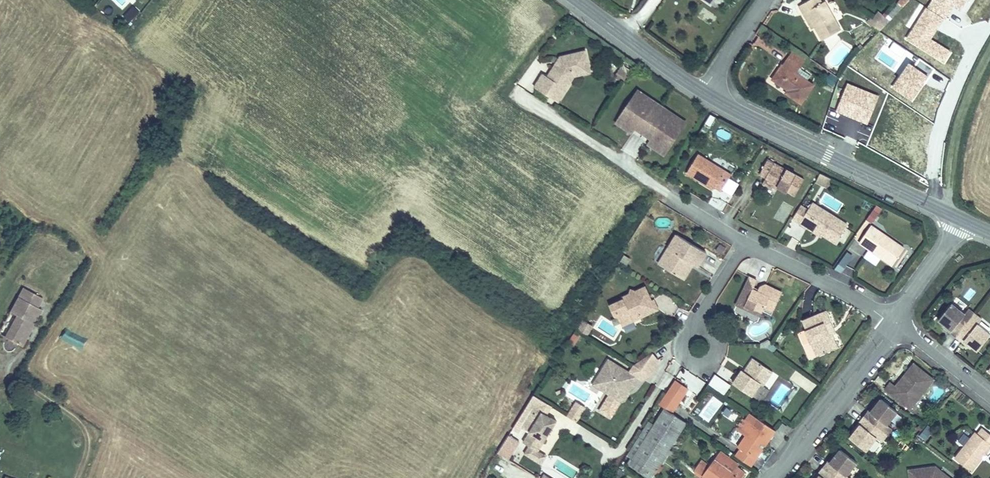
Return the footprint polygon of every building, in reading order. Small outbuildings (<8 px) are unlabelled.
[(824,1),(822,3),(818,5),(815,0),(809,0),(799,5),(804,14),(807,12),(815,27),(822,40),(840,30),(824,1)] [(978,58),(967,53),(973,39),(976,40),(989,10),(989,0),(941,0),(932,19),(952,28),(918,98),(940,109),(941,106),(953,112),(966,86),(965,86),(978,58)] [(129,24),(139,11),(131,5),(121,17),(129,24)] [(864,8),(858,15),(867,22),(872,16),(864,8)] [(815,27),(807,12),(804,14),(812,28),(815,27)] [(884,26),(889,20),(880,14),(876,20),(884,26)] [(884,26),(876,20),(871,17),(867,23),(879,31),(884,26)] [(850,32),(842,35),(847,50),(855,47),(850,32)] [(806,59),(792,50),(787,58),(800,67),(806,59)] [(534,87),(550,97),(558,84),(566,89),(574,76),(590,72),(585,51),(560,57),(548,76),(543,74),(534,87)] [(909,61),(922,67),(925,61),(912,54),(909,61)] [(807,81),(796,73),(800,68),(800,67),(787,58),(773,79),(788,90),(786,93),(801,103),(813,85),(807,81)] [(866,95),(879,73),(859,60),(845,82),(866,95)] [(616,72),(624,79),(630,71),(622,65),(616,72)] [(810,75),(800,68),(796,73),(807,81),(810,75)] [(566,89),(558,84),(550,97),(558,102),(566,89)] [(628,114),(621,125),(633,133),(636,128),(639,123),(641,125),(644,120),(650,124),(662,107),(638,91),(624,112),(628,114)] [(662,107),(650,124),(655,128),(652,132),(654,134),(651,139),(648,143),(659,151),(667,140),(671,143),(685,122),(662,107)] [(942,137),(951,117),(936,110),(927,129),(942,137)] [(628,114),(624,112),(617,122),(621,125),(628,114)] [(842,137),(847,124),(827,116),(823,128),(842,137)] [(636,128),(643,134),(650,124),(644,120),(641,125),(639,123),(636,128)] [(655,128),(650,124),(643,134),(651,139),(654,134),(652,132),(655,128)] [(892,161),(899,149),(865,130),(859,142),(892,161)] [(719,131),(718,137),(729,139),(730,133),(719,131)] [(671,143),(667,140),(659,151),(664,154),(671,143)] [(731,175),(698,154),(686,173),(713,189),(715,187),(722,191),(731,175)] [(804,179),(768,159),(759,174),(766,178),(765,180),(774,185),(795,196),(804,179)] [(818,177),(816,181),(827,187),(831,178),(821,173),(818,177)] [(774,185),(765,180),(762,184),(772,189),(774,185)] [(783,222),(789,207),(781,203),(775,219),(783,222)] [(819,207),(812,203),(808,209),(815,214),(819,207)] [(815,214),(808,209),(800,224),(807,228),(808,226),(823,235),(836,243),(847,225),(819,207),(815,214)] [(904,248),(871,225),(859,243),(893,265),(904,248)] [(823,235),(808,226),(807,228),(821,237),(823,235)] [(668,259),(663,267),(683,279),(690,268),(688,266),(690,262),(693,264),(698,267),(706,253),(703,251),(677,235),(664,256),(668,259)] [(839,274),(852,257),(847,252),(834,269),(839,274)] [(631,259),(624,255),(620,261),(627,265),(631,259)] [(668,259),(664,256),(659,264),(663,267),(668,259)] [(757,281),(750,277),(737,305),(753,312),(755,308),(763,312),(765,307),(773,311),(782,293),(765,285),(759,288),(757,291),(753,289),(757,281)] [(635,291),(631,289),(630,293),(623,297),(624,299),(610,305),(615,315),(619,317),(623,326),(634,320),(633,317),(639,314),(641,317),(659,309),(654,299),(652,301),(645,286),(635,291)] [(17,315),(5,337),(21,346),(29,331),(27,330),(29,326),(32,327),(41,310),(37,307),(42,298),(24,288),(11,311),(11,312),(17,315)] [(978,324),(981,319),(968,309),(964,314),(952,303),(939,320),(944,324),(948,327),(947,329),(967,345),(968,343),(972,346),(978,351),(989,335),(989,334),(978,324)] [(763,312),(755,308),(753,312),(760,316),(763,312)] [(802,321),(806,330),(811,342),(803,345),(808,356),(826,349),(827,352),(834,348),(827,331),(834,328),(827,311),(802,321)] [(592,326),(584,321),(578,329),(587,334),(592,326)] [(836,332),(834,328),(827,331),(834,348),(837,347),(831,333),(836,332)] [(761,343),(761,348),(767,348),(771,342),(768,340),(761,343)] [(827,352),(826,349),(808,356),(809,359),(827,352)] [(641,376),(644,378),(658,360),(652,352),(634,365),(629,372),(608,359),(597,378),(603,382),(602,384),(609,388),(608,390),(608,394),(621,401),(623,397),(622,394),(624,389),(627,391),(631,385),(634,387),(641,376)] [(756,360),(753,358),(744,371),(747,373),(756,360)] [(658,360),(644,378),(649,377),(658,365),(658,360)] [(747,373),(744,371),(742,370),(733,383),(752,396),(760,384),(763,385),(772,371),(756,360),(747,373)] [(910,409),(934,380),(914,363),(903,376),(905,378),(902,382),(900,380),(895,387),(891,383),(885,389),(910,409)] [(796,371),(791,378),(803,388),(808,381),(796,371)] [(769,389),(777,377),(772,374),(765,386),(769,389)] [(714,375),(709,385),(718,391),(724,382),(714,375)] [(597,378),(593,384),(608,394),(608,390),(609,388),(602,384),(603,382),(597,378)] [(665,408),(672,413),(688,389),(675,380),(659,404),(665,408)] [(523,442),(530,446),(538,452),(539,451),(557,422),(547,415),(552,407),(534,395),(513,429),(519,433),(522,427),(530,432),(523,442)] [(881,399),(877,404),(874,408),(872,407),(856,427),(857,428),(854,433),(850,438),(866,451),(876,438),(881,442),(892,428),(887,425),(897,411),(881,399)] [(585,408),(576,403),(568,416),(576,422),(585,408)] [(654,425),(633,458),(632,459),(644,466),(642,470),(652,476),(655,472),(659,465),(667,453),(669,450),(686,423),(672,413),(665,408),(654,425)] [(775,430),(750,413),(745,421),(743,419),(736,429),(747,436),(739,447),(741,448),(756,458),(757,457),(765,446),(766,444),(775,431),(775,430)] [(654,425),(648,422),(627,454),(633,458),(654,425)] [(782,424),(778,429),(783,432),(787,426),(782,424)] [(989,448),(989,434),(983,428),(978,434),(976,432),(955,459),(971,471),(989,448)] [(497,453),(508,460),(520,442),(509,434),(497,453)] [(538,452),(530,446),(525,454),(542,465),(547,456),(539,451),(538,452)] [(756,458),(741,448),(736,455),(751,466),(756,458)] [(836,455),(833,459),(831,457),(815,477),(816,477),(849,477),(846,475),(857,462),(840,449),(836,455)] [(722,453),(717,460),(716,460),(710,466),(702,461),(695,471),(704,477),(705,477),(740,477),(744,473),(736,466),(737,464),(722,453)] [(628,465),(648,477),(651,477),(652,476),(642,470),(644,466),(632,459),(628,465)] [(943,472),(941,474),(938,472),(940,469),(936,466),(908,470),(909,477),(951,477),(943,472)]
